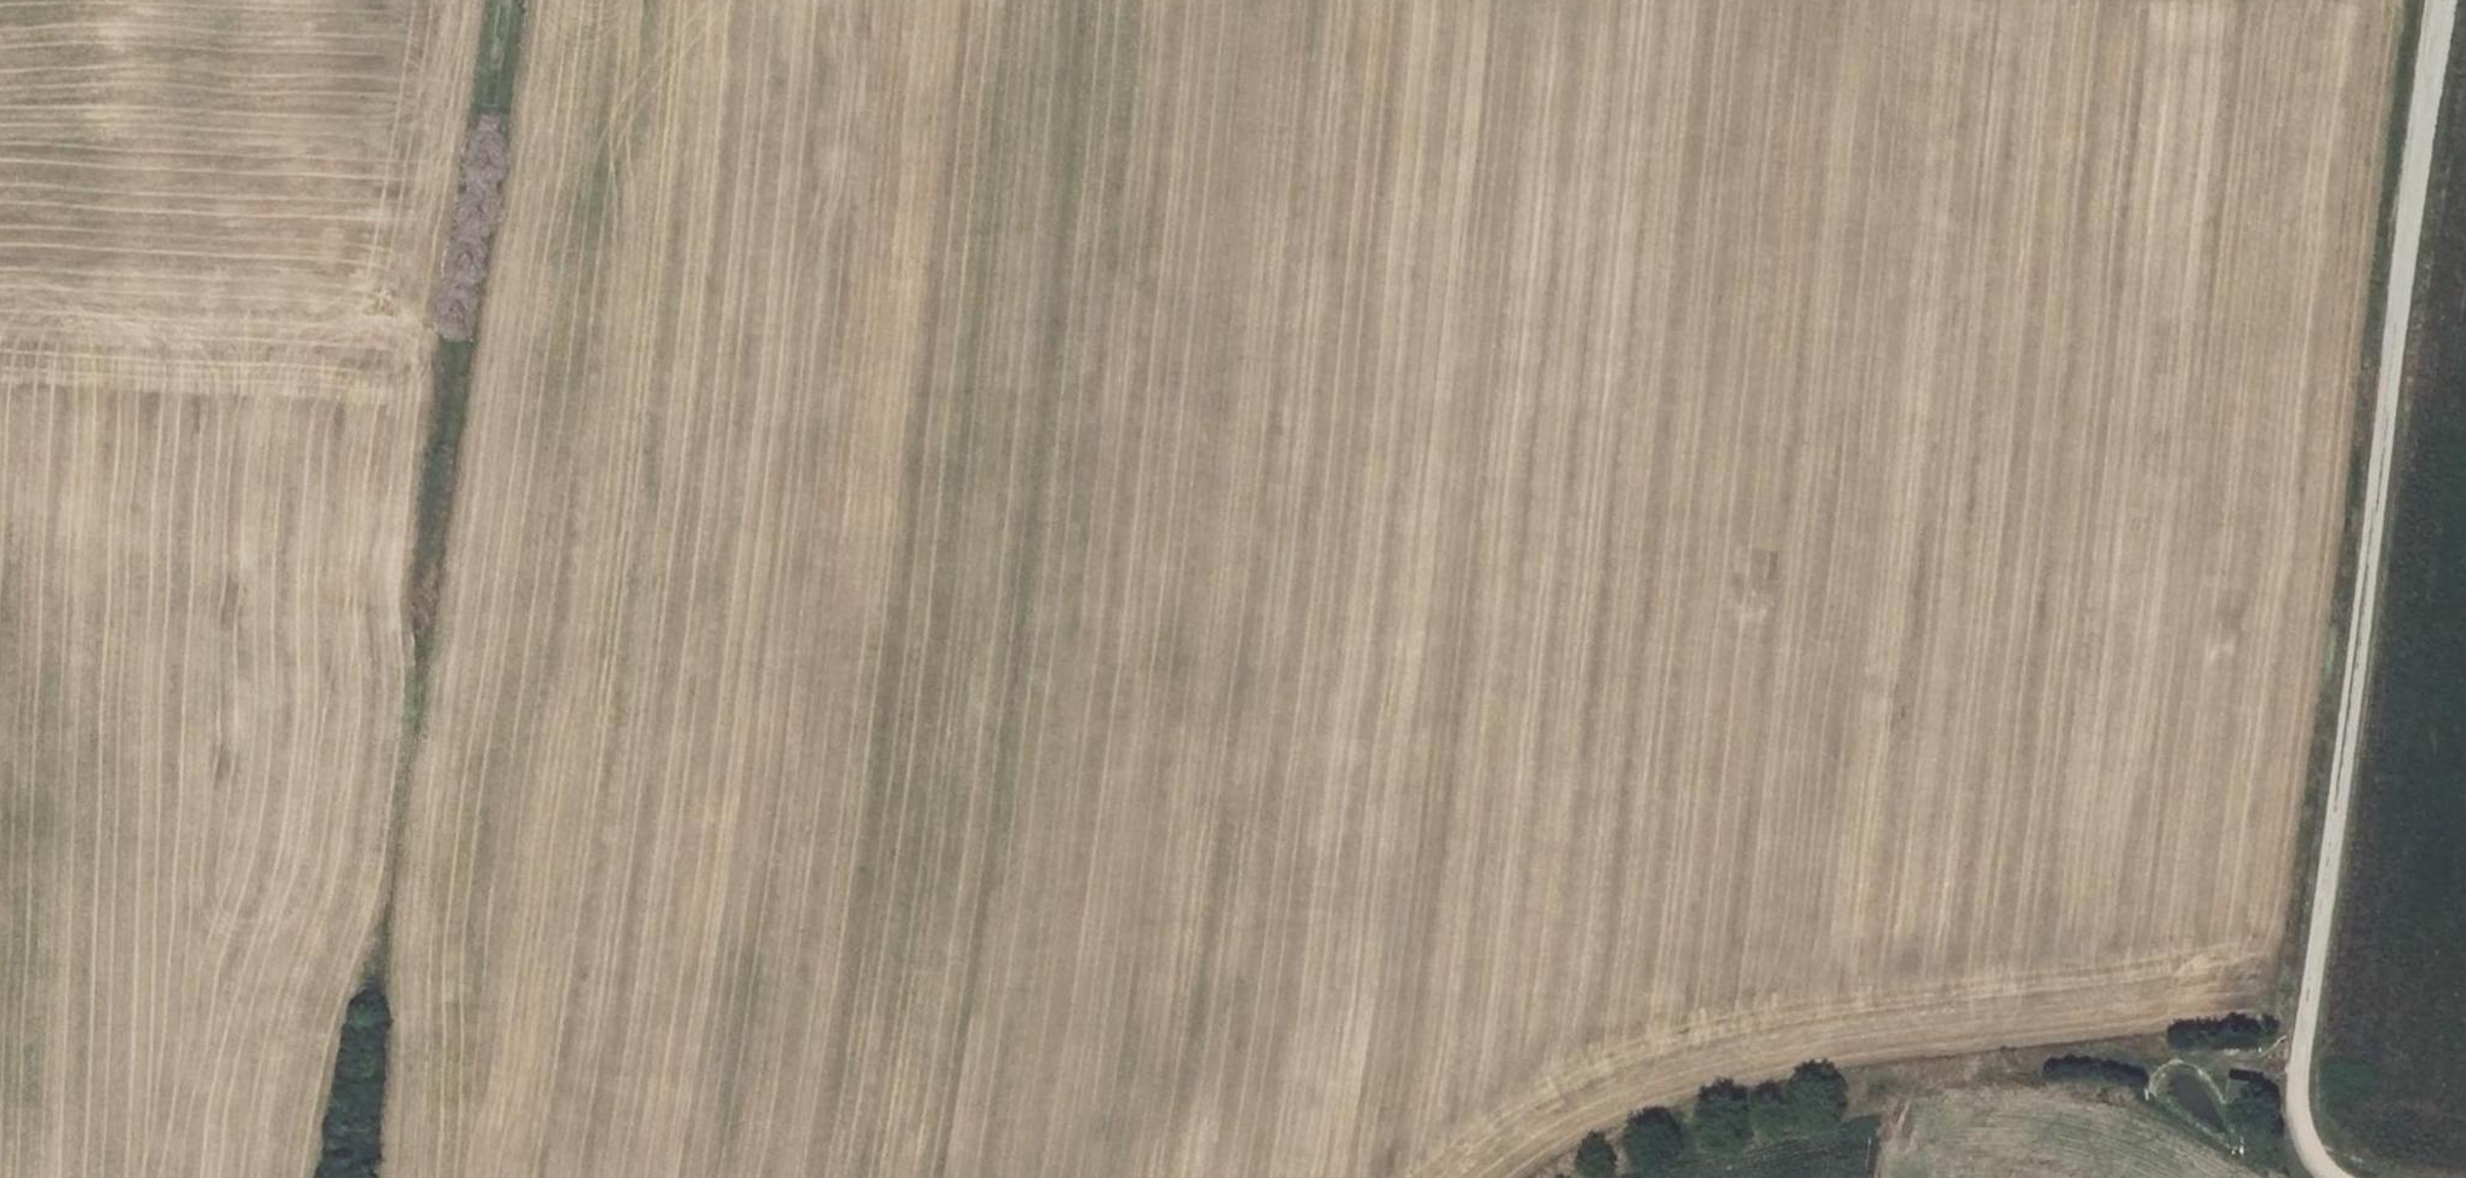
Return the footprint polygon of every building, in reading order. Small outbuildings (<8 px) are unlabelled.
[(2228,1079),(2226,1103),(2244,1105),(2247,1081),(2228,1079)]
